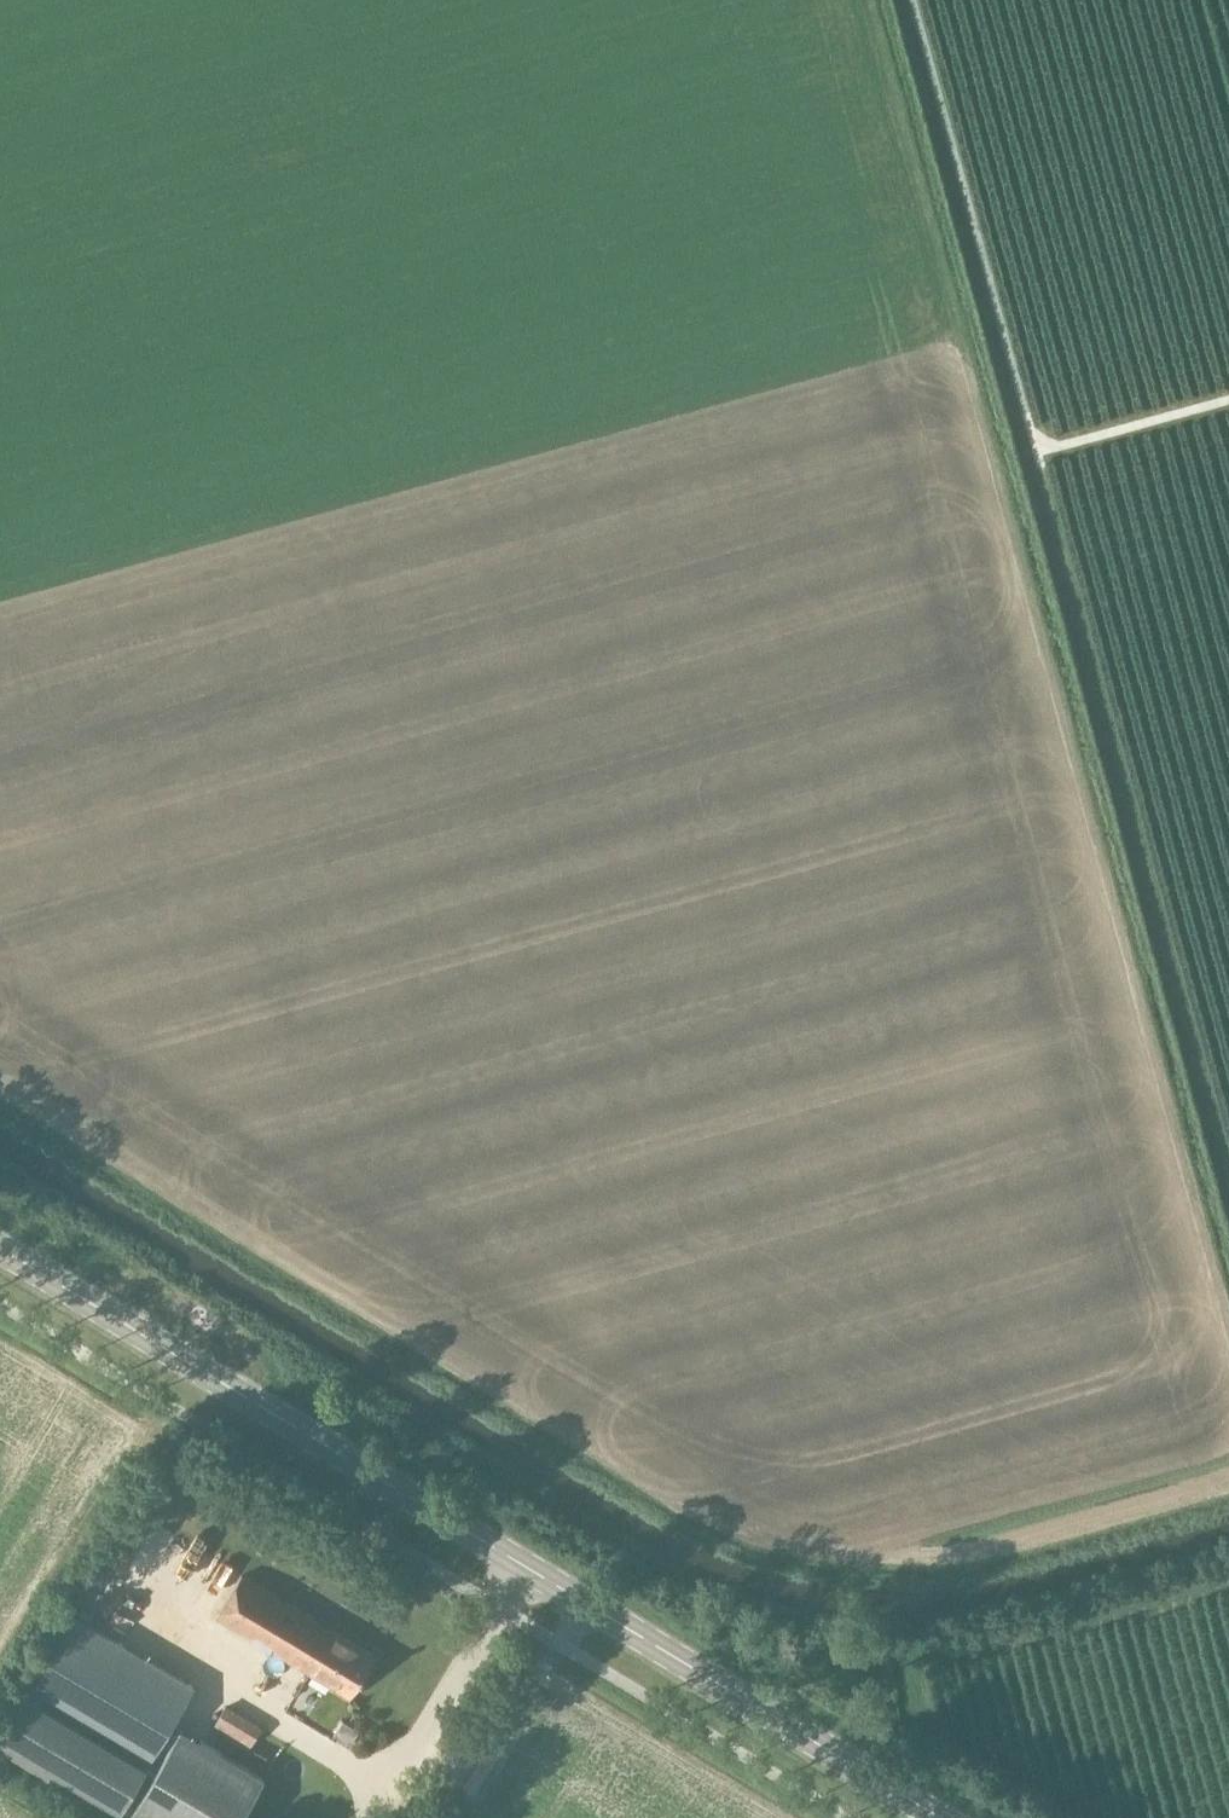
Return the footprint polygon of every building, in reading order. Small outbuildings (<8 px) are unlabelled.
[(249,1493),(253,1487),(244,1481),(240,1487),(249,1493)] [(348,1696),(373,1654),(239,1574),(214,1615),(348,1696)] [(265,1778),(181,1728),(156,1770),(147,1765),(194,1686),(75,1615),(3,1736),(54,1767),(48,1776),(0,1748),(0,1817),(241,1817),(265,1778)] [(258,1726),(223,1705),(210,1727),(244,1748),(258,1726)]
